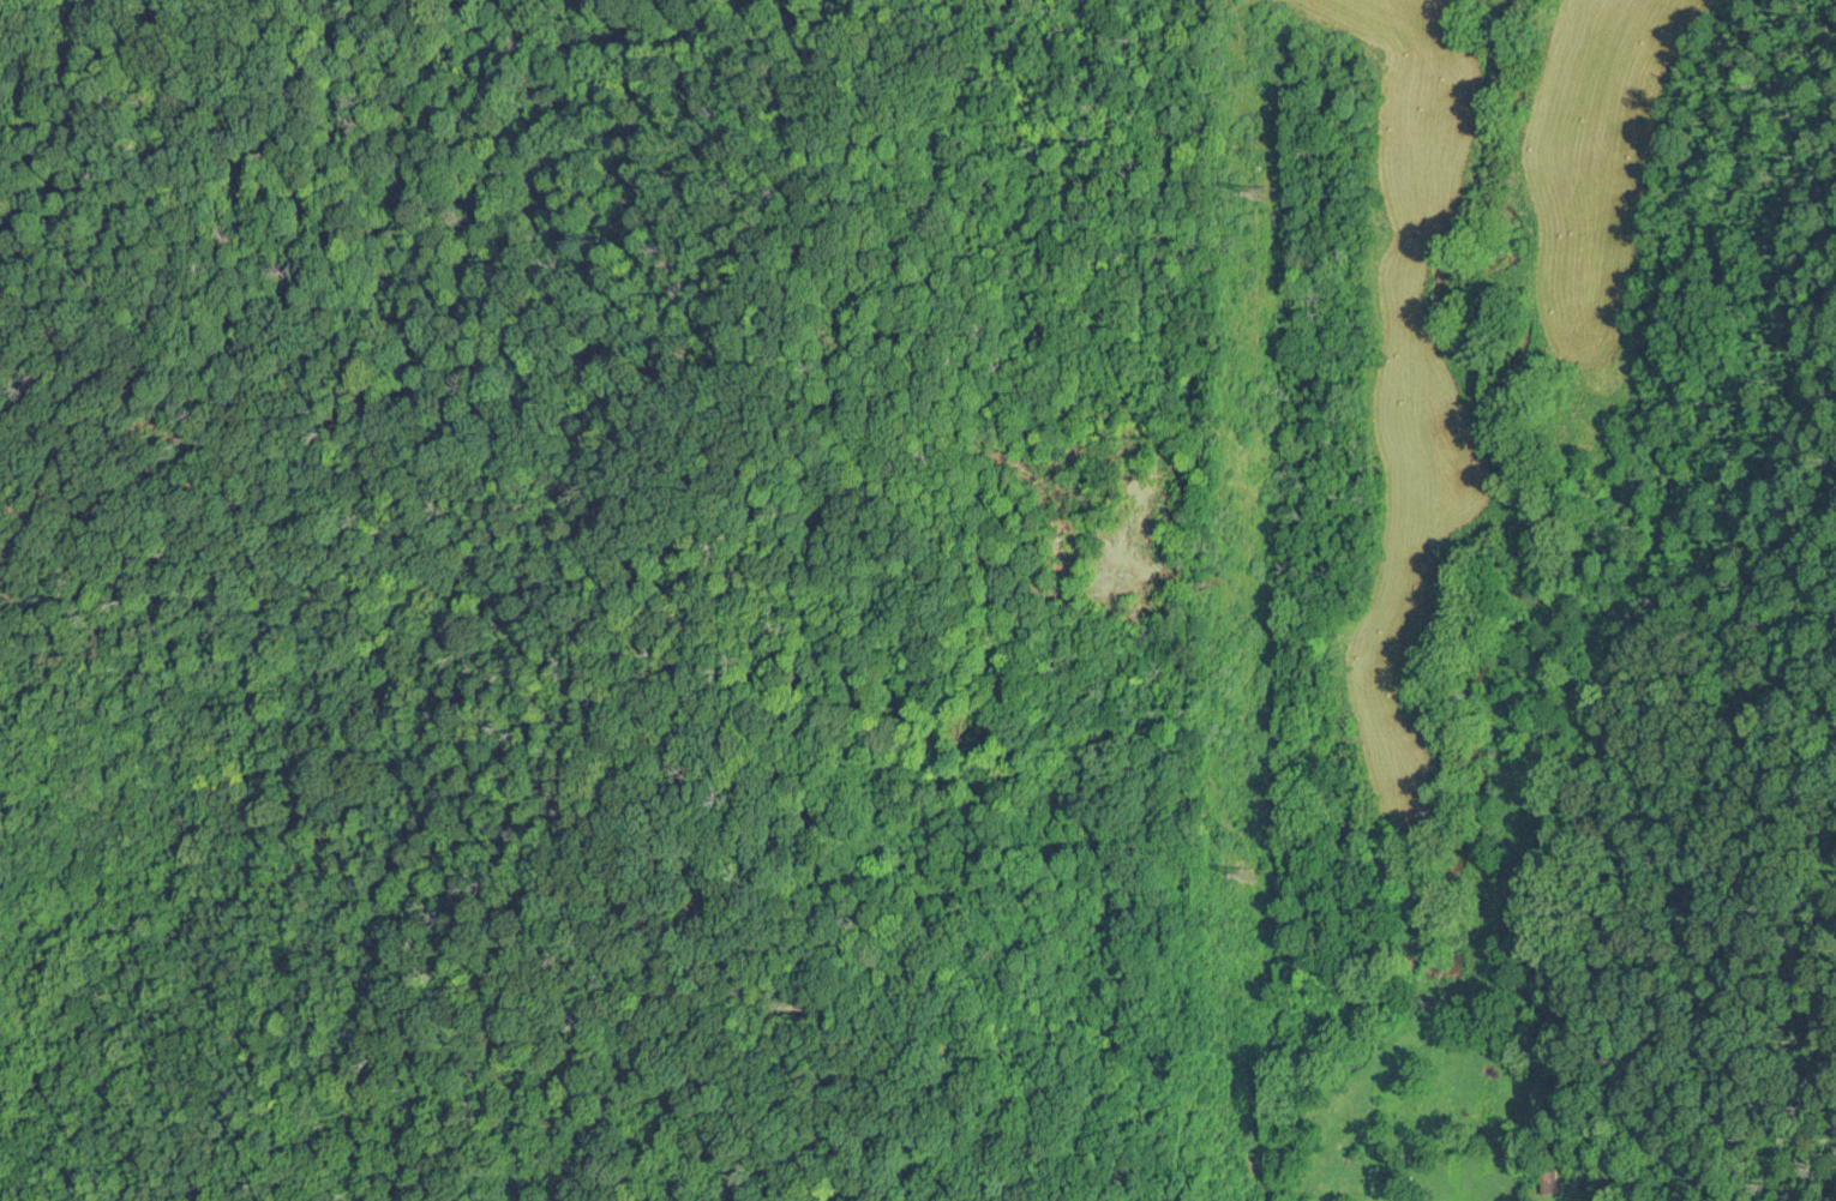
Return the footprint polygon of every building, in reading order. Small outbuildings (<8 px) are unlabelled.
[(1542,1165),(1542,1196),(1561,1196),(1561,1165),(1542,1165)]
